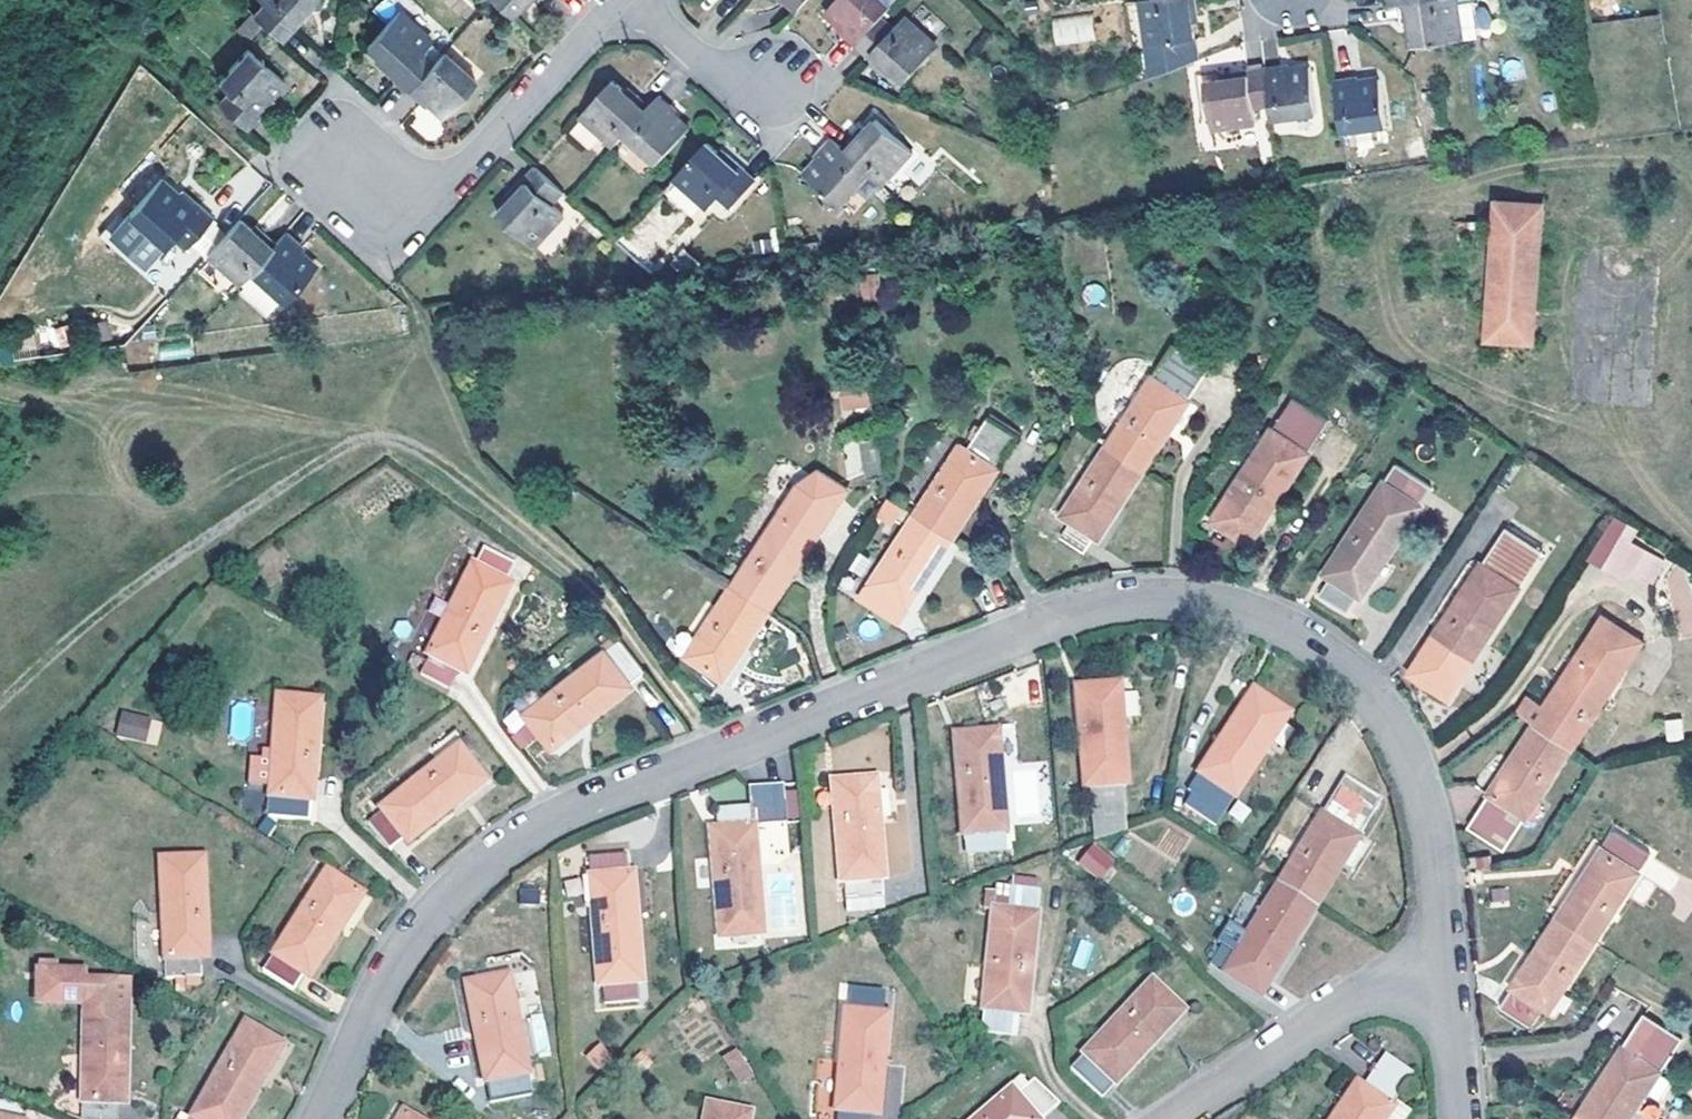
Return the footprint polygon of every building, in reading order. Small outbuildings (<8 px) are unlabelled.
[(284,41),(308,15),(305,10),(315,0),(264,0),(267,4),(256,16),(284,41)] [(512,20),(526,2),(531,7),(538,0),(492,0),(495,3),(512,20)] [(799,14),(812,0),(784,0),(799,14)] [(859,50),(885,23),(903,0),(845,0),(829,17),(846,32),(843,36),(859,50)] [(1197,65),(1192,19),(1197,18),(1196,0),(1155,0),(1142,3),(1152,81),(1197,65)] [(1387,9),(1403,7),(1439,1),(1439,0),(1386,0),(1387,9)] [(1455,0),(1454,0),(1439,1),(1403,7),(1407,31),(1413,31),(1415,52),(1460,45),(1455,7),(1455,0)] [(1471,5),(1455,7),(1460,45),(1475,43),(1471,5)] [(1051,18),(1053,46),(1093,42),(1091,15),(1051,18)] [(382,70),(410,97),(437,67),(425,57),(432,47),(402,18),(370,51),(386,65),(382,70)] [(885,23),(859,50),(871,61),(888,77),(892,74),(909,89),(939,55),(906,24),(896,34),(885,23)] [(229,93),(220,105),(249,131),(274,104),(271,98),(285,84),(251,51),(221,82),(229,93)] [(437,67),(410,97),(427,112),(433,108),(446,121),(478,86),(446,57),(437,67)] [(1289,70),(1267,72),(1271,110),(1274,124),(1315,119),(1311,73),(1289,76),(1289,70)] [(1271,110),(1267,72),(1227,77),(1227,82),(1207,86),(1212,133),(1255,127),(1256,112),(1271,110)] [(1336,86),(1343,137),(1384,131),(1379,85),(1359,87),(1357,82),(1336,86)] [(615,83),(583,118),(614,150),(625,139),(651,110),(636,96),(632,97),(615,83)] [(677,114),(661,99),(651,110),(625,139),(659,168),(689,134),(673,119),(677,114)] [(873,181),(886,190),(915,157),(880,126),(865,142),(860,137),(844,153),(873,181)] [(845,213),(873,181),(844,153),(834,145),(819,161),(823,166),(809,182),(845,213)] [(709,148),(676,184),(709,213),(720,203),(731,212),(757,184),(729,159),(724,163),(709,148)] [(555,209),(566,197),(537,170),(511,199),(516,203),(501,219),(535,249),(565,218),(555,209)] [(109,236),(142,267),(170,237),(181,248),(211,217),(185,192),(179,198),(161,181),(109,236)] [(1498,201),(1489,313),(1498,314),(1496,340),(1534,343),(1544,205),(1498,201)] [(1075,231),(1073,220),(1058,223),(1060,234),(1075,231)] [(241,222),(206,259),(239,288),(275,247),(259,231),(255,235),(241,222)] [(181,248),(170,237),(142,267),(109,236),(105,232),(99,238),(150,286),(184,250),(181,248)] [(275,247),(239,288),(242,295),(266,317),(280,302),(283,304),(312,270),(300,258),(304,252),(287,237),(275,247)] [(1094,281),(1082,294),(1095,306),(1107,293),(1094,281)] [(1489,313),(1486,312),(1485,339),(1496,340),(1498,314),(1489,313)] [(162,347),(164,360),(190,354),(187,342),(162,347)] [(1110,448),(1145,471),(1211,369),(1175,346),(1110,448)] [(838,393),(840,413),(869,411),(867,390),(838,393)] [(1221,525),(1251,545),(1331,422),(1295,399),(1230,500),(1235,503),(1221,525)] [(918,516),(954,540),(1021,437),(991,418),(969,451),(963,447),(918,516)] [(843,442),(846,478),(878,475),(875,439),(843,442)] [(1097,538),(1100,540),(1145,471),(1110,448),(1076,498),(1082,502),(1070,520),(1074,522),(1063,539),(1086,554),(1097,538)] [(1363,598),(1434,489),(1398,465),(1365,516),(1371,520),(1357,541),(1321,596),(1350,614),(1361,596),(1363,598)] [(785,524),(807,491),(801,487),(780,520),(785,524)] [(785,524),(780,520),(734,589),(771,612),(837,510),(807,491),(785,524)] [(1064,516),(1070,520),(1082,502),(1076,498),(1064,516)] [(918,517),(905,509),(899,519),(911,527),(918,517)] [(918,516),(918,517),(911,527),(864,598),(900,622),(954,540),(918,516)] [(1357,541),(1371,520),(1365,516),(1351,537),(1357,541)] [(1614,517),(1585,560),(1597,568),(1626,526),(1614,517)] [(1508,529),(1438,636),(1444,640),(1431,659),(1426,655),(1413,674),(1450,698),(1544,551),(1508,529)] [(1626,540),(1609,565),(1626,576),(1643,550),(1626,540)] [(470,655),(476,658),(513,586),(508,584),(517,566),(485,550),(476,567),(474,567),(430,655),(432,656),(422,677),(452,692),(461,671),(470,655)] [(1667,572),(1677,639),(1691,637),(1691,584),(1690,569),(1667,572)] [(771,612),(734,589),(690,658),(696,662),(684,678),(714,698),(771,612)] [(1617,681),(1642,642),(1606,619),(1547,709),(1529,698),(1519,713),(1537,725),(1573,749),(1606,698),(1599,694),(1611,677),(1617,681)] [(666,644),(676,656),(692,643),(682,631),(666,644)] [(1431,659),(1444,640),(1438,636),(1426,655),(1431,659)] [(647,675),(622,642),(543,703),(547,709),(532,721),(551,744),(555,750),(633,688),(631,687),(647,675)] [(468,674),(476,658),(470,655),(461,671),(468,674)] [(684,678),(696,662),(690,658),(679,675),(684,678)] [(1606,698),(1617,681),(1611,677),(1599,694),(1606,698)] [(1125,785),(1129,784),(1121,686),(1085,688),(1086,707),(1080,708),(1087,795),(1092,794),(1096,842),(1128,831),(1125,785)] [(1086,707),(1085,688),(1074,689),(1076,708),(1080,708),(1086,707)] [(1250,710),(1261,694),(1252,689),(1242,704),(1245,706),(1250,710)] [(1217,827),(1291,714),(1261,694),(1250,710),(1245,706),(1189,791),(1194,794),(1186,806),(1217,827)] [(269,819),(311,822),(314,793),(321,702),(279,699),(274,752),(263,752),(263,760),(250,760),(249,786),(271,788),(269,819)] [(532,721),(547,709),(543,703),(528,715),(532,721)] [(121,710),(115,736),(158,744),(163,718),(121,710)] [(1665,741),(1684,740),(1682,718),(1664,719),(1665,741)] [(1534,795),(1540,799),(1573,749),(1537,725),(1471,828),(1506,852),(1529,817),(1523,813),(1534,795)] [(965,754),(958,754),(965,835),(967,835),(969,855),(1007,852),(1005,832),(1008,832),(999,732),(964,736),(965,754)] [(965,754),(964,736),(956,736),(958,754),(965,754)] [(450,765),(464,754),(460,748),(446,759),(450,765)] [(407,841),(409,844),(487,781),(464,754),(450,765),(446,759),(382,811),(385,814),(369,826),(391,853),(407,841)] [(1281,886),(1317,908),(1383,800),(1347,777),(1323,817),(1329,821),(1318,838),(1312,834),(1281,886)] [(883,879),(886,879),(877,780),(853,782),(855,801),(836,803),(843,883),(845,883),(847,903),(872,901),(885,900),(883,879)] [(855,801),(853,782),(834,783),(836,803),(855,801)] [(789,825),(785,787),(751,789),(756,828),(789,825)] [(1529,817),(1540,799),(1534,795),(1523,813),(1529,817)] [(722,939),(765,935),(756,828),(753,806),(718,811),(720,831),(713,831),(722,939)] [(1318,838),(1329,821),(1323,817),(1312,834),(1318,838)] [(1630,893),(1624,889),(1634,870),(1640,874),(1647,863),(1649,855),(1648,851),(1617,831),(1560,918),(1597,942),(1630,893)] [(1112,863),(1095,849),(1087,859),(1104,873),(1112,863)] [(639,983),(644,983),(635,875),(630,876),(629,856),(591,859),(593,878),(600,877),(601,904),(594,905),(600,986),(605,986),(607,1006),(641,1003),(639,983)] [(204,975),(203,958),(202,947),(202,940),(209,940),(205,859),(162,861),(168,980),(203,979),(204,975)] [(1630,893),(1640,874),(1634,870),(1624,889),(1630,893)] [(324,892),(334,876),(328,872),(318,888),(324,892)] [(324,892),(318,888),(264,973),(294,993),(306,975),(311,979),(364,894),(334,876),(324,892)] [(1220,944),(1238,955),(1236,959),(1226,974),(1262,997),(1317,908),(1281,886),(1250,937),(1231,925),(1220,944)] [(1022,995),(1031,996),(1040,893),(1037,892),(1009,890),(996,889),(996,894),(994,912),(989,968),(988,968),(987,974),(988,974),(983,1033),(1019,1036),(1021,1013),(1022,995)] [(994,912),(996,894),(986,893),(984,911),(994,912)] [(1597,942),(1560,918),(1503,1007),(1534,1028),(1547,1007),(1563,983),(1569,987),(1597,942)] [(210,958),(209,940),(202,940),(202,947),(203,958),(210,958)] [(1215,968),(1226,974),(1236,959),(1225,952),(1215,968)] [(121,1104),(121,1086),(128,1086),(130,982),(88,980),(87,974),(58,974),(59,964),(40,963),(39,1007),(87,1008),(85,1118),(120,1118),(121,1104)] [(479,1002),(472,1004),(492,1104),(534,1096),(510,977),(475,984),(479,1002)] [(1147,1001),(1159,987),(1154,982),(1141,996),(1147,1001)] [(1552,1010),(1569,987),(1563,983),(1547,1007),(1552,1010)] [(1104,1099),(1118,1084),(1164,1034),(1185,1011),(1159,987),(1147,1001),(1141,996),(1073,1070),(1104,1099)] [(847,1012),(839,1111),(840,1111),(840,1118),(873,1118),(874,1114),(875,1103),(876,1096),(883,1096),(890,1016),(885,1016),(886,994),(852,991),(851,1013),(847,1012)] [(1028,1014),(1031,996),(1022,995),(1021,1013),(1028,1014)] [(1580,1118),(1582,1118),(1628,1118),(1647,1089),(1650,1091),(1683,1038),(1644,1014),(1580,1118)] [(241,1050),(254,1028),(247,1024),(234,1046),(241,1050)] [(234,1046),(203,1101),(193,1118),(242,1118),(284,1045),(267,1035),(254,1028),(241,1050),(234,1046)] [(584,1053),(597,1071),(614,1060),(601,1041),(584,1053)] [(736,1047),(721,1056),(740,1084),(754,1074),(736,1047)] [(1387,1054),(1365,1088),(1348,1112),(1342,1108),(1335,1118),(1387,1118),(1395,1108),(1393,1107),(1415,1074),(1387,1054)] [(832,1104),(832,1063),(818,1063),(818,1104),(832,1104)] [(1059,1108),(1036,1081),(1018,1095),(1004,1108),(1000,1102),(980,1118),(1046,1118),(1059,1108)] [(1348,1112),(1365,1088),(1359,1084),(1342,1108),(1348,1112)] [(1004,1108),(1018,1095),(1011,1087),(997,1099),(1000,1102),(1004,1108)] [(881,1114),(883,1096),(876,1096),(875,1103),(874,1114),(881,1114)] [(752,1114),(710,1105),(708,1118),(751,1118),(752,1114)]
